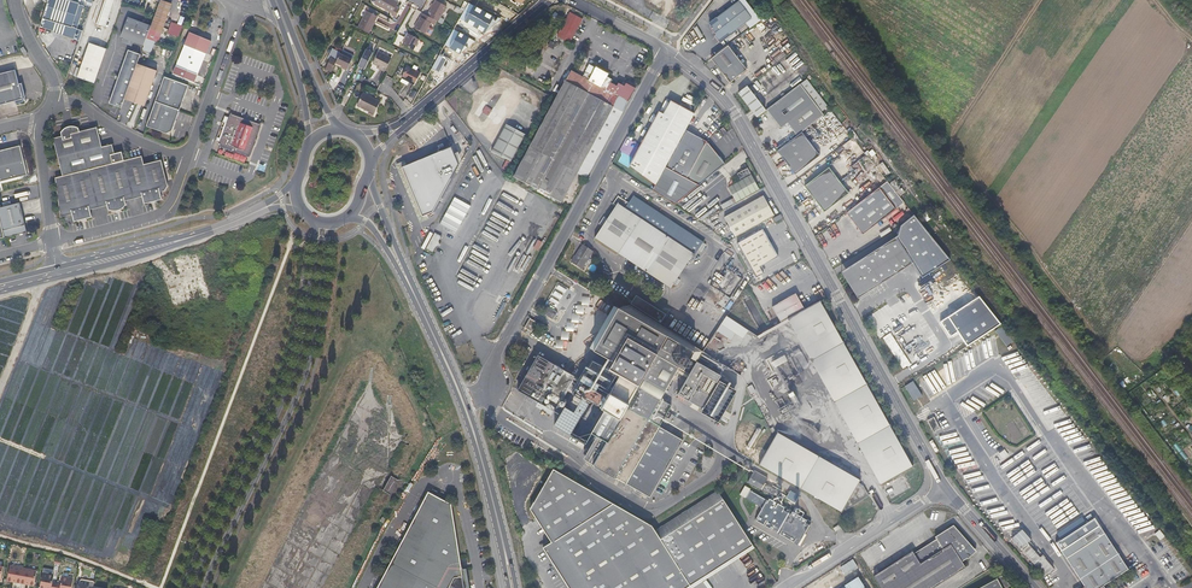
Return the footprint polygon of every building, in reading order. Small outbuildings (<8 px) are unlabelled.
[(84,6),(79,4),(79,3),(70,0),(48,0),(43,18),(77,29),(84,6)] [(114,2),(114,0),(105,0),(97,24),(105,27),(114,2)] [(171,3),(162,0),(160,0),(151,25),(150,28),(159,31),(161,32),(171,3)] [(391,0),(377,0),(374,5),(382,9),(392,15),(392,16),(396,18),(400,10),(396,8),(398,4),(391,0)] [(435,1),(434,5),(432,4),(430,9),(431,9),(429,13),(430,14),(429,17),(432,20),(436,22),(442,25),(443,23),(439,20),(446,7),(435,1)] [(713,35),(720,43),(752,19),(739,2),(710,23),(711,26),(710,27),(715,33),(713,35)] [(463,12),(455,8),(452,12),(461,16),(463,12)] [(553,35),(557,37),(569,44),(582,20),(566,11),(553,35)] [(369,34),(377,18),(366,13),(358,28),(369,34)] [(478,13),(471,18),(470,28),(476,36),(485,37),(492,31),(494,21),(488,14),(478,13)] [(436,22),(432,20),(429,17),(424,15),(422,19),(420,18),(414,28),(430,36),(433,30),(428,27),(430,23),(434,25),(436,22)] [(146,38),(150,28),(151,25),(127,17),(121,36),(144,45),(144,42),(146,38)] [(167,33),(179,37),(183,25),(171,21),(167,33)] [(763,23),(753,28),(759,39),(765,36),(763,32),(767,31),(763,23)] [(155,41),(159,31),(150,28),(146,38),(155,41)] [(176,67),(178,68),(176,71),(184,74),(185,70),(198,75),(211,41),(189,32),(176,67)] [(413,50),(419,39),(408,34),(403,45),(413,50)] [(784,36),(777,39),(781,47),(788,44),(784,36)] [(151,52),(154,45),(144,42),(144,45),(142,49),(151,52)] [(554,50),(554,49),(556,45),(550,42),(548,48),(554,50)] [(95,84),(107,49),(89,43),(77,78),(95,84)] [(728,46),(711,59),(729,84),(746,71),(728,46)] [(335,64),(342,51),(334,47),(329,58),(331,58),(327,67),(332,70),(335,64)] [(773,60),(782,52),(779,49),(771,57),(773,60)] [(124,99),(137,63),(140,54),(128,50),(110,103),(121,107),(124,99)] [(335,64),(342,67),(341,68),(341,69),(346,71),(352,60),(351,59),(354,55),(342,50),(342,51),(335,64)] [(365,69),(371,58),(372,54),(365,50),(357,65),(365,69)] [(385,71),(391,59),(380,54),(378,53),(372,64),(385,71)] [(615,86),(616,83),(613,82),(612,84),(611,83),(612,80),(607,78),(608,74),(596,68),(595,68),(583,62),(577,73),(583,76),(583,78),(571,71),(513,178),(562,204),(577,174),(586,178),(636,89),(626,83),(624,87),(618,83),(616,86),(615,86)] [(144,106),(155,77),(157,70),(137,63),(124,99),(144,106)] [(414,86),(420,73),(407,67),(401,79),(414,86)] [(803,75),(809,70),(807,67),(801,73),(803,75)] [(20,87),(18,81),(16,70),(0,74),(0,104),(16,100),(16,103),(24,102),(23,99),(22,95),(20,87)] [(180,111),(188,85),(164,77),(156,102),(180,111)] [(800,85),(808,97),(815,92),(807,80),(800,85)] [(801,133),(823,116),(808,97),(800,85),(766,111),(781,129),(787,124),(796,136),(801,133)] [(746,87),(738,93),(756,117),(764,111),(746,87)] [(379,102),(368,97),(363,94),(357,106),(371,113),(373,114),(379,102)] [(659,111),(630,165),(654,184),(684,130),(693,114),(690,112),(691,109),(691,108),(691,107),(690,106),(689,106),(689,105),(687,105),(686,105),(684,105),(683,108),(670,101),(664,113),(659,111)] [(173,131),(180,111),(156,102),(147,127),(167,134),(173,131)] [(482,112),(488,116),(493,110),(487,105),(482,112)] [(230,114),(229,117),(224,116),(216,141),(221,143),(219,147),(228,150),(250,158),(261,124),(230,114)] [(511,163),(522,142),(526,135),(507,125),(492,152),(511,163)] [(69,127),(67,128),(65,128),(64,130),(62,132),(61,134),(62,135),(62,136),(53,138),(63,177),(55,178),(60,217),(72,214),(74,222),(91,217),(89,210),(95,208),(105,206),(106,209),(113,211),(115,211),(117,211),(120,209),(123,207),(125,205),(125,204),(125,201),(142,197),(144,204),(161,200),(160,192),(165,191),(168,186),(161,160),(144,165),(141,156),(124,161),(121,152),(115,154),(112,144),(102,147),(97,127),(79,132),(78,128),(76,127),(72,126),(69,127)] [(707,142),(684,130),(654,184),(651,189),(676,203),(698,185),(686,179),(707,142)] [(796,136),(777,151),(794,175),(819,156),(801,133),(796,136)] [(853,139),(839,148),(843,154),(857,146),(853,139)] [(725,165),(707,142),(686,179),(698,185),(725,165)] [(21,147),(0,152),(0,182),(28,176),(21,147)] [(452,147),(408,166),(428,215),(434,213),(459,165),(456,159),(452,147)] [(407,163),(405,161),(395,165),(398,172),(420,223),(430,219),(428,215),(408,166),(407,163)] [(828,168),(803,186),(823,212),(847,194),(828,168)] [(737,174),(740,181),(728,188),(736,203),(759,190),(747,169),(737,174)] [(901,195),(905,192),(897,183),(893,187),(901,195)] [(879,188),(846,213),(862,234),(895,209),(879,188)] [(634,192),(632,196),(629,199),(619,192),(614,199),(617,202),(596,234),(671,285),(694,251),(695,251),(704,238),(634,192)] [(724,218),(735,238),(773,217),(774,216),(763,196),(724,218)] [(732,199),(721,205),(723,209),(734,203),(732,199)] [(21,211),(20,204),(0,209),(0,218),(5,238),(27,233),(21,211)] [(895,238),(912,264),(921,277),(949,260),(913,215),(900,225),(895,238)] [(763,229),(737,244),(756,278),(764,274),(760,268),(779,257),(763,229)] [(433,252),(441,236),(430,230),(422,247),(433,252)] [(895,238),(857,262),(858,265),(846,273),(851,281),(852,280),(856,285),(856,287),(856,289),(857,291),(858,292),(859,294),(872,286),(873,289),(912,264),(895,238)] [(538,240),(534,248),(538,250),(542,242),(538,240)] [(572,260),(577,264),(582,267),(593,250),(583,243),(572,260)] [(426,269),(433,255),(424,251),(417,265),(426,269)] [(719,260),(725,264),(730,256),(724,252),(719,260)] [(858,265),(857,262),(841,272),(858,298),(873,289),(872,286),(859,294),(858,292),(857,291),(856,289),(856,287),(856,285),(852,280),(851,281),(846,273),(858,265)] [(711,288),(733,298),(742,276),(714,264),(709,278),(714,280),(711,288)] [(609,274),(606,272),(603,270),(599,277),(604,281),(609,274)] [(937,289),(946,284),(943,277),(934,281),(937,289)] [(571,297),(574,292),(558,283),(546,304),(556,310),(563,299),(566,300),(569,295),(571,297)] [(963,298),(970,292),(965,286),(958,292),(963,298)] [(706,292),(705,295),(713,300),(715,296),(706,292)] [(910,298),(915,304),(918,302),(913,296),(910,298)] [(979,296),(940,322),(950,336),(958,331),(966,344),(999,323),(979,296)] [(557,340),(556,349),(570,350),(570,342),(575,342),(575,333),(580,333),(581,324),(585,325),(586,316),(590,316),(591,307),(596,307),(596,298),(583,297),(582,306),(578,306),(577,314),(573,314),(572,323),(568,323),(567,332),(563,331),(562,340),(557,340)] [(820,301),(788,320),(880,485),(913,467),(912,465),(911,466),(889,426),(890,426),(889,425),(888,425),(866,385),(867,384),(866,384),(843,343),(844,343),(843,342),(843,343),(820,303),(821,302),(820,301)] [(548,307),(544,315),(554,321),(554,320),(557,322),(556,316),(558,313),(548,307)] [(873,315),(883,334),(899,326),(890,307),(873,315)] [(726,316),(715,336),(693,336),(691,339),(695,339),(696,344),(708,351),(723,351),(727,342),(727,340),(735,340),(737,336),(761,336),(726,316)] [(530,331),(533,327),(535,322),(528,318),(523,327),(530,331)] [(995,332),(1007,347),(1016,340),(1003,325),(995,332)] [(540,405),(547,392),(553,395),(561,400),(573,377),(537,357),(516,391),(540,405)] [(592,403),(600,407),(618,376),(591,360),(573,392),(581,397),(592,403)] [(600,407),(586,431),(589,432),(591,433),(606,442),(593,465),(649,497),(682,439),(659,426),(671,407),(676,398),(665,391),(660,400),(618,376),(600,407)] [(751,394),(756,392),(752,384),(748,387),(751,394)] [(919,391),(912,395),(919,407),(926,403),(919,391)] [(547,392),(540,405),(546,408),(553,395),(547,392)] [(581,397),(576,407),(586,413),(592,403),(581,397)] [(452,415),(440,401),(435,406),(447,419),(452,415)] [(584,440),(589,432),(586,431),(600,407),(592,403),(586,413),(585,415),(574,434),(584,440)] [(791,403),(779,410),(784,420),(799,411),(798,409),(795,410),(791,403)] [(591,433),(589,432),(584,440),(574,434),(585,415),(574,409),(572,412),(564,407),(553,426),(585,443),(591,433)] [(585,415),(586,413),(576,407),(575,407),(575,408),(574,408),(574,409),(585,415)] [(928,420),(934,433),(941,430),(935,417),(928,420)] [(774,438),(758,465),(760,466),(760,465),(799,488),(801,489),(840,511),(840,512),(841,513),(843,509),(845,511),(869,496),(863,486),(858,483),(860,480),(777,433),(774,438)] [(658,533),(655,529),(651,526),(556,471),(532,513),(554,546),(545,552),(569,587),(692,587),(658,533)] [(391,476),(383,491),(394,496),(401,482),(391,476)] [(765,484),(761,490),(774,498),(778,491),(765,484)] [(692,587),(754,548),(718,494),(658,533),(692,587)] [(465,569),(459,570),(449,505),(429,495),(377,587),(467,587),(465,569)] [(767,498),(754,521),(776,534),(789,511),(767,498)] [(957,523),(874,577),(881,587),(934,587),(966,567),(963,562),(976,553),(957,523)] [(1079,579),(1084,587),(1083,587),(1104,587),(1103,586),(1128,570),(1118,553),(1100,525),(1061,551),(1079,579)] [(1022,530),(1011,539),(1020,549),(1027,543),(1031,540),(1022,530)] [(1155,534),(1160,540),(1165,537),(1160,530),(1155,534)] [(1029,545),(1022,551),(1044,577),(1053,569),(1047,562),(1046,563),(1043,560),(1042,560),(1029,545)] [(804,553),(808,560),(817,556),(813,549),(804,553)] [(21,583),(23,568),(10,566),(7,581),(12,582),(12,581),(16,581),(16,583),(21,583)] [(34,586),(37,571),(23,568),(21,583),(25,584),(25,583),(30,584),(30,585),(34,586)] [(57,583),(52,582),(54,575),(42,573),(40,587),(41,587),(56,587),(57,583)] [(73,578),(62,577),(61,583),(57,583),(56,587),(71,587),(73,578)] [(839,587),(863,587),(857,577),(839,587)] [(1003,577),(982,587),(1013,587),(1003,577)] [(94,582),(90,581),(82,580),(80,581),(79,584),(78,584),(77,587),(93,587),(94,582)]
